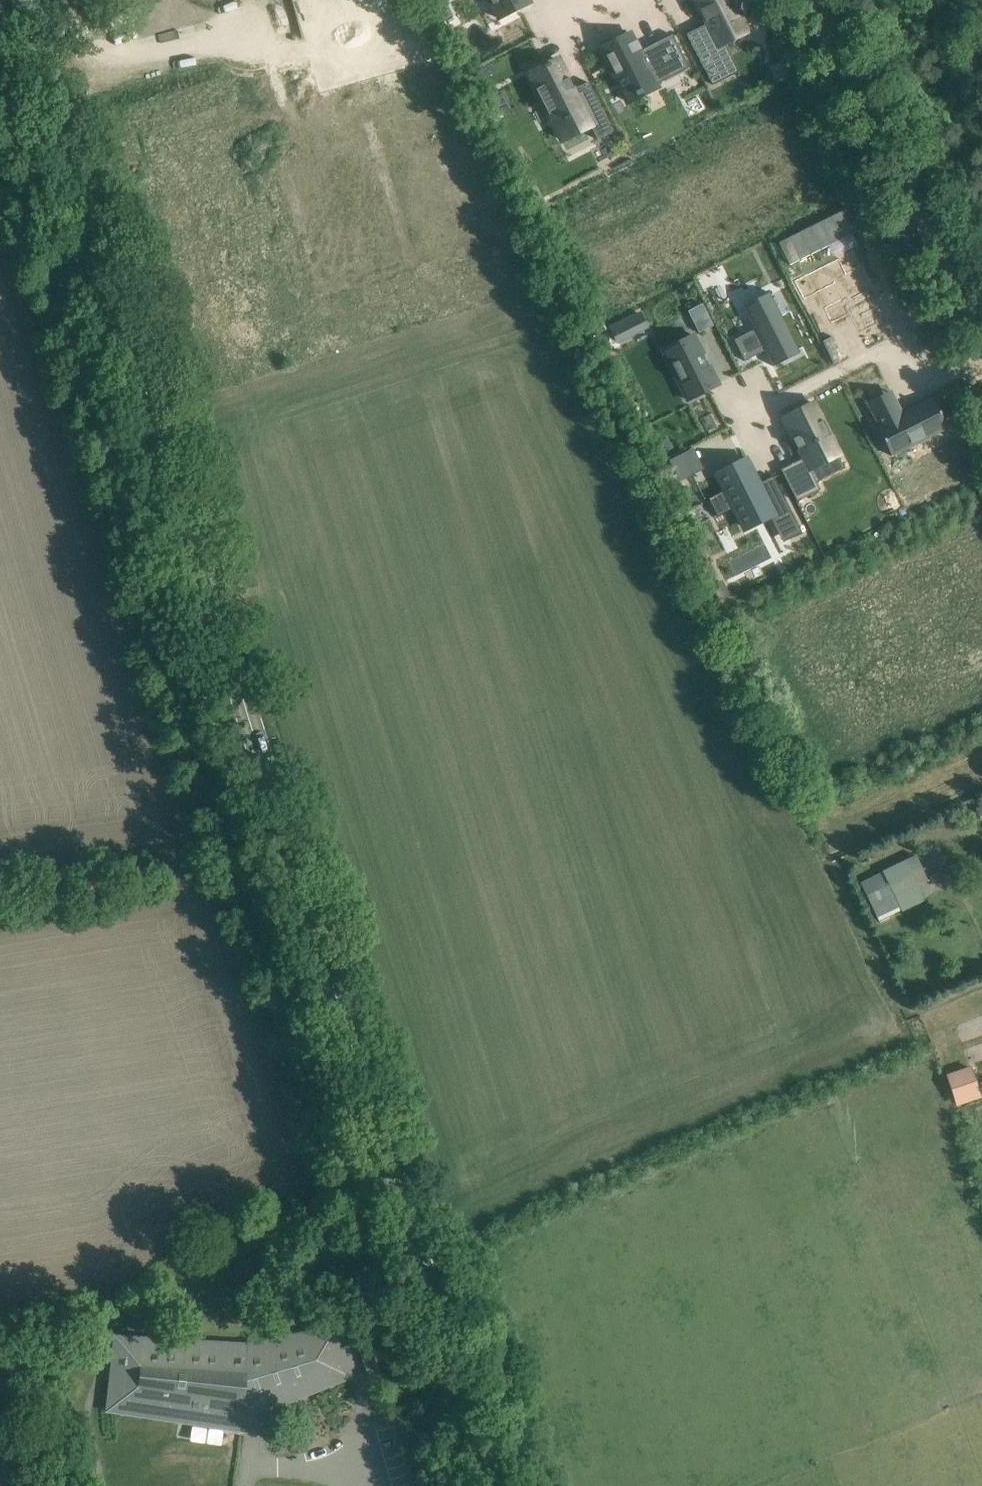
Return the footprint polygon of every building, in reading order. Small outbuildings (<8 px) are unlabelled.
[(499,19),(523,7),(529,3),(528,0),(490,0),(499,19)] [(687,34),(705,70),(727,59),(720,44),(747,31),(739,15),(742,13),(736,0),(695,0),(707,24),(687,34)] [(452,16),(445,3),(437,7),(444,20),(452,16)] [(602,48),(601,49),(627,101),(629,101),(628,100),(637,96),(642,94),(642,93),(656,86),(656,87),(657,86),(656,84),(689,67),(673,34),(639,51),(630,34),(629,35),(630,35),(624,38),(624,37),(616,41),(616,42),(602,49),(602,48)] [(530,74),(529,74),(554,124),(555,124),(555,123),(563,119),(564,120),(569,118),(568,116),(582,109),(591,126),(597,139),(613,131),(588,82),(573,89),(558,59),(557,60),(549,64),(549,63),(543,66),(544,67),(530,74)] [(485,99),(484,99),(493,117),(511,108),(511,107),(508,108),(504,102),(507,100),(502,90),(491,95),(493,99),(486,102),(485,99)] [(847,208),(779,242),(790,264),(828,245),(852,233),(862,228),(851,206),(847,208)] [(837,258),(806,274),(816,293),(832,285),(840,300),(820,310),(833,335),(852,325),(857,334),(888,319),(861,265),(844,273),(837,258)] [(754,329),(734,340),(744,361),(765,350),(774,367),(800,353),(769,293),(743,306),(754,329)] [(702,303),(688,311),(699,332),(713,325),(702,303)] [(639,313),(611,327),(618,342),(646,327),(639,313)] [(694,335),(663,350),(687,400),(718,384),(709,365),(708,365),(702,355),(703,354),(694,335)] [(874,414),(873,414),(878,425),(876,426),(891,456),(947,428),(932,398),(902,413),(896,402),(895,403),(874,414)] [(803,457),(781,469),(797,501),(820,489),(809,468),(839,452),(814,402),(783,418),(803,457)] [(724,490),(708,498),(717,516),(735,507),(746,527),(769,516),(780,510),(794,537),(802,533),(773,476),(759,483),(747,458),(724,469),(732,486),(724,490)] [(885,872),(861,883),(877,918),(901,907),(891,885),(923,870),(925,869),(919,856),(885,872)] [(958,1106),(981,1098),(981,1089),(973,1063),(946,1073),(958,1106)] [(117,1377),(114,1405),(184,1416),(183,1419),(239,1428),(239,1424),(240,1424),(241,1417),(273,1405),(345,1376),(332,1333),(248,1350),(120,1342),(118,1368),(117,1377)]
